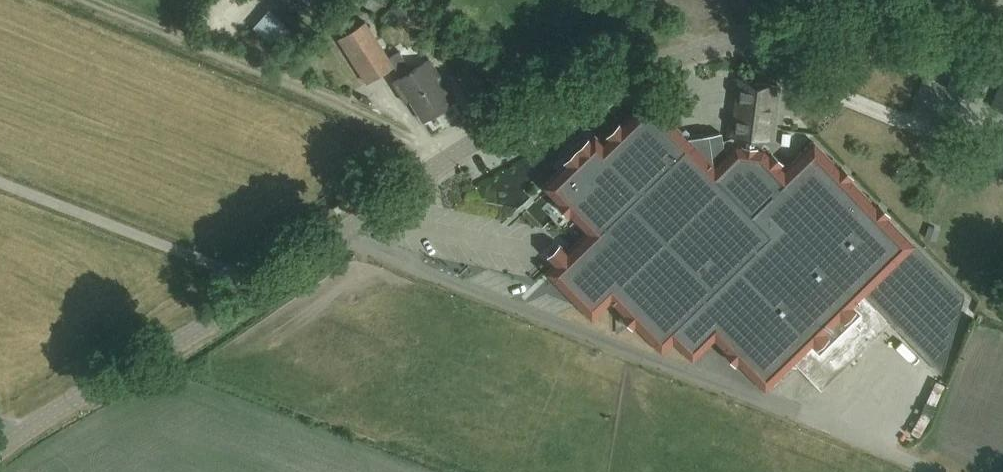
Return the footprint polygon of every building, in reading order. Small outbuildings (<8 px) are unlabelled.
[(295,33),(279,19),(263,37),(279,51),(295,33)] [(387,58),(364,22),(337,39),(365,83),(392,66),(399,77),(392,82),(405,103),(409,101),(422,121),(455,100),(429,59),(410,71),(398,51),(387,58)] [(993,57),(964,45),(945,89),(974,102),(993,57)] [(989,106),(1002,113),(1002,74),(989,106)] [(600,153),(589,141),(566,164),(570,168),(550,187),(573,210),(559,223),(581,246),(571,256),(563,248),(551,259),(559,268),(550,277),(592,319),(611,300),(661,352),(672,341),(692,360),(714,339),(765,391),(794,362),(820,389),(890,321),(864,294),(914,246),(813,142),(784,170),(761,146),(765,143),(773,144),(780,87),(734,79),(727,137),(739,139),(713,166),(712,165),(710,135),(684,138),(650,105),(600,153)] [(341,201),(332,207),(336,212),(344,206),(341,201)] [(944,308),(927,324),(948,347),(966,330),(944,308)]
